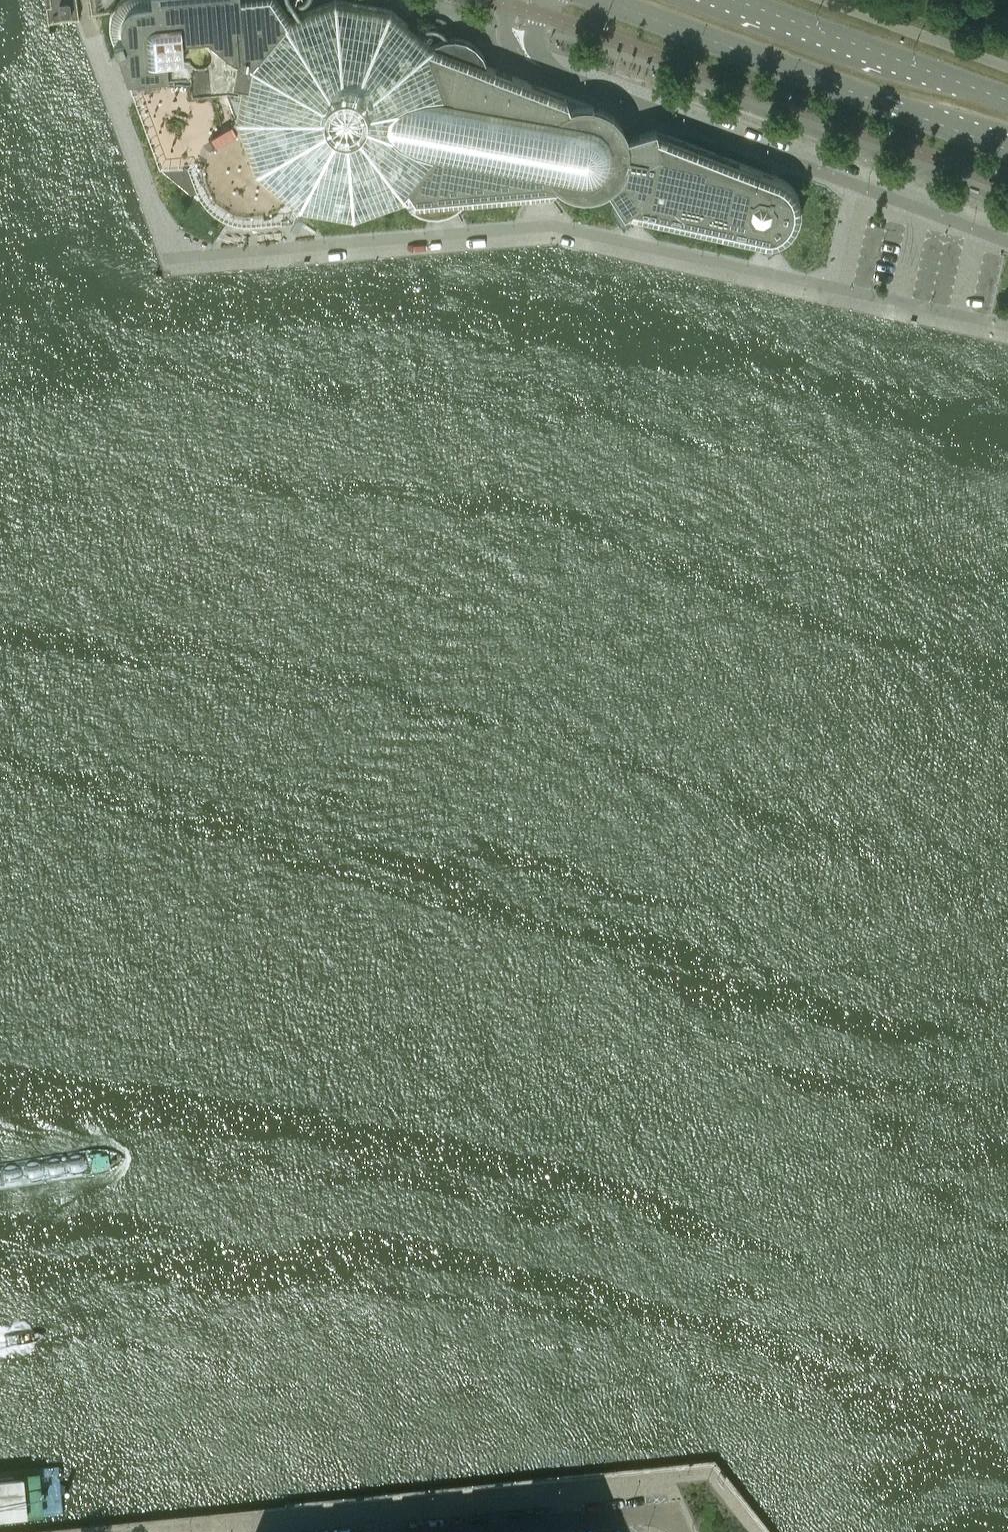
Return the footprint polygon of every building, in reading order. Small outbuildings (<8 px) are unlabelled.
[(610,113),(605,111),(601,108),(487,65),(480,52),(479,50),(477,48),(475,45),(473,44),(471,43),(469,41),(465,39),(460,38),(455,37),(449,38),(444,39),(432,43),(391,9),(391,8),(390,7),(389,8),(345,0),(330,0),(290,14),(280,0),(119,0),(117,2),(114,5),(112,9),(111,14),(110,18),(110,20),(109,21),(110,25),(110,28),(110,29),(111,31),(127,76),(132,76),(163,161),(158,163),(159,165),(191,192),(199,187),(201,193),(204,199),(213,209),(223,214),(234,219),(243,220),(253,219),(267,219),(280,218),(287,217),(292,216),(299,205),(299,204),(352,213),(352,215),(354,215),(354,213),(356,213),(405,195),(410,203),(418,207),(427,210),(437,210),(446,209),(455,204),(462,199),(568,190),(572,191),(577,193),(581,193),(586,193),(591,193),(595,192),(600,191),(604,189),(608,187),(624,212),(763,242),(771,243),(778,241),(785,238),(790,233),(795,227),(798,220),(800,213),(800,205),(799,198),(798,195),(797,192),(795,190),(793,187),(791,185),(789,183),(787,181),(785,179),(782,178),(779,176),(655,129),(627,137),(625,132),(622,125),(621,124),(620,123),(618,120),(616,118),(613,115),(610,113)] [(71,14),(69,2),(59,4),(61,16),(71,14)]
